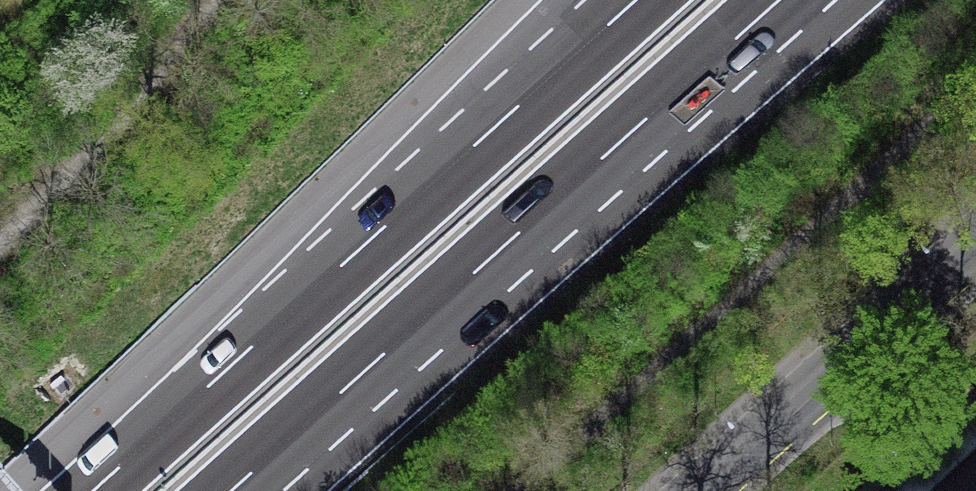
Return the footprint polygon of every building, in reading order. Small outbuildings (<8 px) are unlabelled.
[(903,490),(975,490),(975,425),(903,490)]
